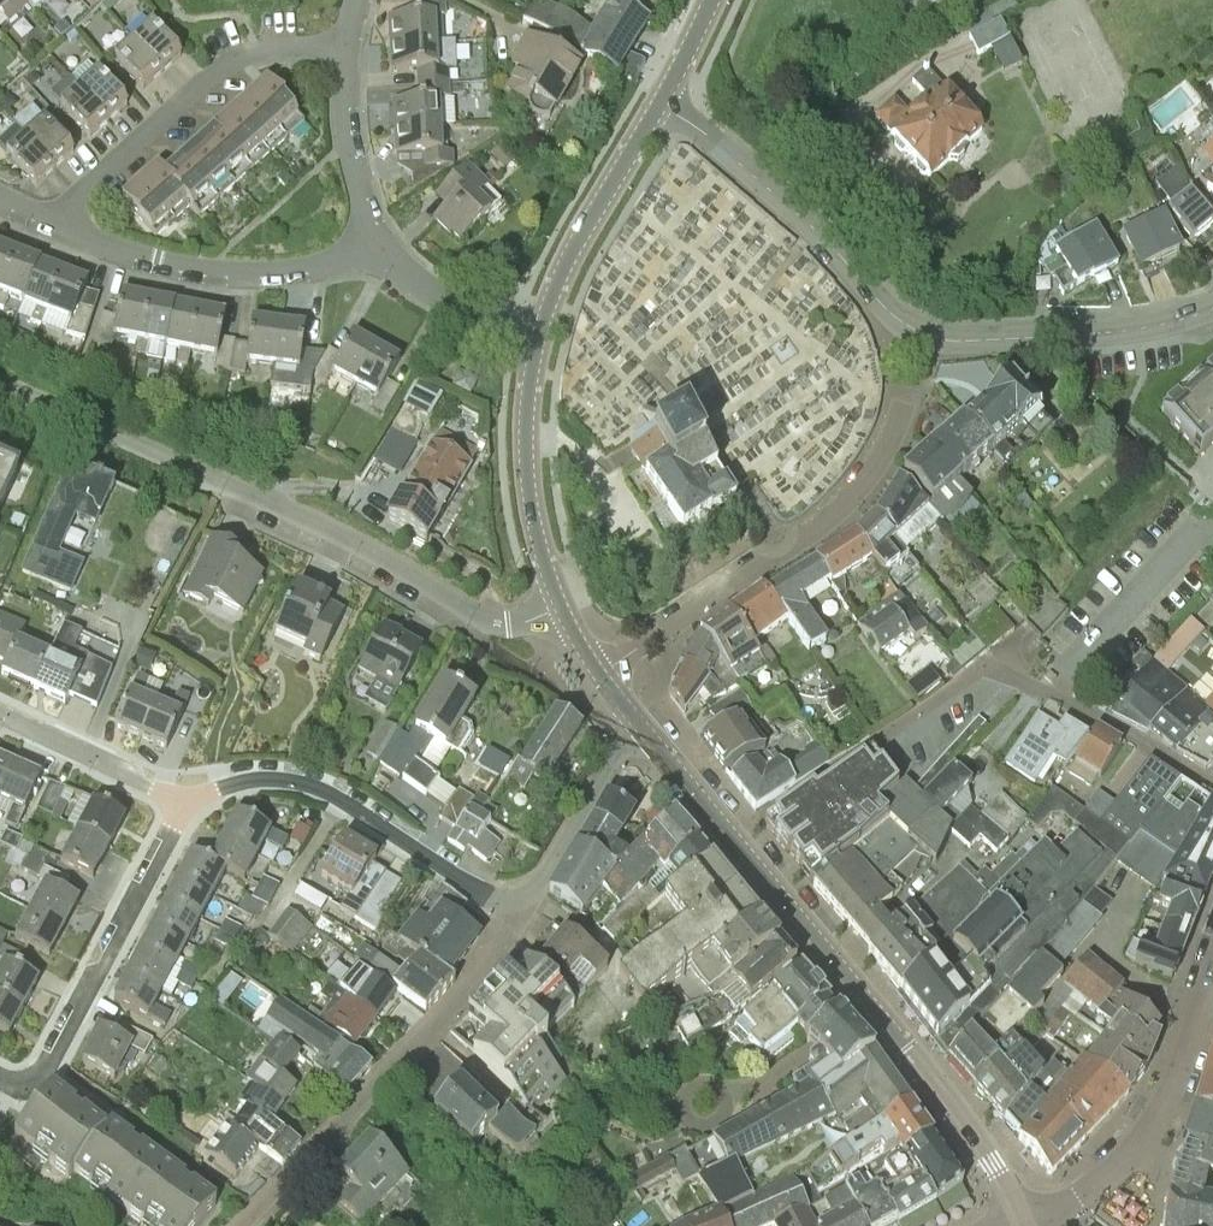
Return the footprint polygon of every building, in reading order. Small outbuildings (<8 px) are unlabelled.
[(1,13),(8,22),(17,13),(28,3),(25,0),(0,0),(0,14),(1,13)] [(108,0),(102,5),(108,12),(114,7),(108,0)] [(647,20),(616,0),(593,0),(578,25),(558,12),(533,0),(527,11),(521,19),(520,21),(634,83),(645,64),(628,53),(647,20)] [(390,45),(436,43),(434,16),(445,16),(444,1),(414,2),(414,17),(388,18),(390,45)] [(517,4),(511,13),(521,19),(527,11),(517,4)] [(70,28),(63,21),(54,29),(60,36),(70,28)] [(1000,21),(970,37),(979,55),(1010,39),(1000,21)] [(133,40),(162,72),(181,56),(151,23),(133,40)] [(66,37),(71,42),(80,35),(75,29),(66,37)] [(522,70),(508,94),(529,107),(535,97),(555,108),(556,109),(579,67),(558,55),(528,38),(519,54),(520,60),(525,64),(522,70)] [(143,89),(162,72),(133,40),(114,57),(143,89)] [(436,43),(390,45),(391,72),(417,71),(418,86),(448,84),(448,69),(457,68),(455,42),(436,43)] [(88,64),(71,80),(79,88),(108,121),(127,104),(98,71),(96,73),(88,64)] [(892,103),(875,118),(895,140),(895,145),(900,151),(905,151),(908,154),(913,159),(916,163),(916,168),(922,174),(926,174),(930,178),(949,160),(958,162),(965,156),(964,146),(983,129),(979,124),(926,66),(909,83),(920,94),(902,112),(892,103)] [(35,72),(25,81),(32,88),(41,79),(35,72)] [(269,154),(286,138),(304,122),(267,81),(233,112),(269,154)] [(394,129),(440,126),(438,100),(449,99),(448,84),(418,86),(419,100),(392,102),(394,129)] [(448,85),(449,96),(463,95),(462,84),(448,85)] [(89,137),(108,121),(79,88),(60,105),(89,137)] [(1152,105),(1161,124),(1196,107),(1187,88),(1152,105)] [(7,93),(0,100),(0,108),(6,115),(18,104),(7,93)] [(235,184),(269,154),(233,112),(198,143),(235,184)] [(25,136),(54,169),(73,152),(43,120),(25,136)] [(0,140),(0,145),(7,153),(6,153),(35,186),(54,169),(25,136),(25,137),(15,126),(0,140)] [(451,167),(452,167),(452,153),(441,153),(440,126),(394,129),(395,156),(422,154),(422,169),(411,169),(412,192),(433,179),(451,167)] [(202,214),(235,184),(198,143),(164,174),(202,214)] [(491,154),(503,170),(516,159),(504,144),(491,154)] [(281,160),(278,163),(288,173),(290,171),(296,178),(305,171),(298,164),(294,168),(293,168),(288,163),(284,158),(281,160)] [(202,214),(164,174),(158,166),(122,199),(156,237),(190,206),(199,217),(202,214)] [(447,207),(435,219),(450,235),(452,233),(460,242),(490,213),(501,202),(489,189),(487,187),(481,181),(478,177),(467,166),(444,189),(455,200),(447,207)] [(1156,185),(1173,207),(1167,211),(1192,242),(1212,225),(1212,223),(1189,193),(1177,168),(1156,185)] [(1200,179),(1207,187),(1204,190),(1212,201),(1212,169),(1200,179)] [(283,172),(275,179),(283,187),(291,179),(283,172)] [(487,187),(489,189),(499,180),(491,172),(481,181),(487,187)] [(1164,214),(1121,234),(1140,274),(1182,254),(1181,252),(1164,214)] [(1055,228),(1029,243),(1051,278),(1063,296),(1064,295),(1063,294),(1077,286),(1092,278),(1093,279),(1117,266),(1097,230),(1066,246),(1055,228)] [(15,253),(0,247),(0,289),(15,253)] [(39,263),(38,262),(38,263),(15,253),(0,289),(0,309),(3,310),(9,297),(23,303),(39,263)] [(47,313),(63,274),(43,265),(44,265),(39,263),(23,303),(36,308),(30,321),(41,326),(46,312),(47,313)] [(94,311),(78,306),(88,283),(85,282),(63,274),(47,313),(70,321),(66,333),(85,340),(94,311)] [(139,341),(148,300),(125,295),(125,294),(122,294),(117,318),(101,313),(92,342),(111,348),(114,336),(139,341)] [(165,347),(173,304),(172,304),(172,305),(148,300),(139,341),(136,355),(147,358),(150,344),(165,347)] [(191,352),(199,310),(175,305),(173,304),(165,347),(179,350),(176,364),(187,366),(190,352),(191,352)] [(234,342),(220,339),(225,315),(222,315),(199,310),(191,352),(216,357),(214,369),(228,372),(234,342)] [(272,367),(278,324),(255,321),(252,320),(248,345),(234,342),(228,372),(245,375),(246,363),(272,367)] [(325,355),(301,352),(305,327),(302,327),(302,328),(278,324),(272,367),(269,386),(310,391),(311,384),(312,380),(314,372),(325,355)] [(328,348),(325,355),(314,372),(312,380),(325,382),(331,372),(354,385),(376,348),(355,336),(356,336),(353,334),(341,356),(328,348)] [(399,390),(387,383),(399,361),(397,360),(396,360),(376,348),(354,385),(377,398),(371,408),(383,416),(399,390)] [(1200,454),(1212,443),(1212,365),(1201,375),(1200,374),(1177,394),(1178,395),(1162,409),(1200,454)] [(470,395),(477,380),(459,372),(452,386),(470,395)] [(415,381),(402,404),(428,419),(442,396),(415,381)] [(963,419),(962,420),(990,456),(994,453),(1004,444),(1019,431),(1038,414),(1010,383),(1008,385),(1000,383),(993,389),(994,397),(965,422),(963,419)] [(639,433),(627,440),(683,529),(735,497),(704,445),(670,463),(651,427),(656,424),(647,408),(641,411),(644,417),(649,426),(639,433)] [(656,424),(651,427),(670,463),(704,445),(684,410),(656,424)] [(242,418),(224,411),(222,416),(218,425),(236,432),(239,425),(242,418)] [(649,426),(644,417),(633,423),(639,433),(649,426)] [(950,431),(928,451),(945,471),(954,463),(966,477),(990,456),(962,420),(959,422),(956,419),(947,428),(950,431)] [(17,469),(20,462),(1,454),(5,438),(7,434),(0,431),(0,507),(18,469),(17,469)] [(431,445),(387,520),(426,543),(429,539),(469,468),(469,467),(431,445)] [(928,451),(903,473),(933,506),(929,510),(942,525),(950,522),(955,519),(960,516),(964,512),(967,508),(969,503),(972,499),(963,487),(959,483),(966,477),(954,463),(945,471),(928,451)] [(31,552),(22,572),(70,594),(84,563),(58,551),(74,515),(96,524),(113,484),(101,479),(102,477),(98,475),(97,476),(80,469),(76,478),(65,474),(35,544),(31,552)] [(899,478),(876,516),(897,542),(906,553),(939,524),(931,515),(899,478)] [(1033,507),(1022,493),(1011,502),(1021,516),(1033,507)] [(26,519),(14,514),(10,523),(22,528),(26,519)] [(856,535),(854,536),(870,560),(872,561),(882,576),(887,573),(898,588),(919,571),(908,557),(906,553),(897,542),(896,541),(876,516),(876,515),(856,534),(856,535)] [(854,536),(812,563),(826,583),(830,589),(833,587),(839,596),(845,592),(845,579),(870,560),(854,536)] [(213,594),(243,612),(262,575),(240,564),(245,556),(211,538),(184,592),(207,605),(213,594)] [(797,603),(826,583),(812,563),(765,593),(782,614),(787,621),(809,648),(821,638),(797,603)] [(878,593),(886,605),(897,597),(889,585),(878,593)] [(279,628),(276,634),(295,644),(306,649),(303,655),(319,663),(340,619),(339,618),(325,612),(328,606),(329,603),(297,588),(279,628)] [(761,589),(729,613),(752,646),(758,654),(766,667),(767,669),(777,663),(776,661),(767,647),(762,639),(787,621),(782,614),(765,593),(764,594),(761,589)] [(913,641),(925,633),(900,595),(897,597),(886,605),(865,618),(871,627),(864,632),(878,652),(908,633),(913,641)] [(961,672),(1014,630),(994,605),(966,626),(968,629),(943,650),(952,660),(961,672)] [(704,631),(699,635),(718,658),(730,672),(738,685),(766,667),(758,654),(752,646),(729,613),(718,620),(704,631)] [(17,624),(0,616),(0,659),(8,663),(2,675),(3,676),(3,675),(33,689),(48,656),(18,642),(25,628),(17,624)] [(1173,638),(1186,651),(1186,650),(1204,631),(1191,619),(1173,638)] [(75,650),(82,633),(64,625),(49,657),(48,656),(33,689),(64,703),(63,704),(64,705),(68,696),(97,709),(112,669),(74,651),(75,650)] [(398,693),(422,653),(396,638),(394,640),(388,636),(391,631),(385,627),(360,669),(375,679),(398,693)] [(699,635),(683,664),(709,679),(712,683),(717,687),(720,685),(727,681),(732,688),(738,685),(730,672),(718,658),(699,635)] [(131,665),(148,673),(156,656),(139,649),(131,665)] [(1212,717),(1212,715),(1151,657),(1107,708),(1113,713),(1121,704),(1176,752),(1181,755),(1205,731),(1203,727),(1212,717)] [(961,672),(952,660),(945,670),(952,679),(961,672)] [(671,690),(670,696),(684,714),(698,696),(704,705),(725,693),(717,687),(712,683),(709,679),(683,664),(672,686),(671,690)] [(919,698),(943,685),(935,670),(911,682),(919,698)] [(140,738),(156,703),(141,696),(149,679),(138,675),(114,727),(140,738)] [(445,680),(416,728),(429,737),(433,740),(444,747),(445,746),(451,750),(461,757),(474,736),(472,726),(461,719),(474,698),(445,680)] [(742,690),(710,711),(718,726),(752,708),(742,690)] [(178,693),(177,695),(170,709),(156,703),(140,738),(166,750),(190,698),(178,693)] [(1203,705),(1206,708),(1210,712),(1212,715),(1212,695),(1203,705)] [(1046,705),(1006,764),(1036,784),(1053,758),(1066,767),(1075,756),(1088,736),(1071,725),(1058,716),(1061,707),(1048,701),(1046,705)] [(524,790),(535,774),(544,781),(581,728),(556,711),(519,763),(516,761),(505,777),(524,790)] [(726,771),(765,749),(745,713),(706,735),(726,771)] [(1203,727),(1205,731),(1181,755),(1206,770),(1210,766),(1211,766),(1212,768),(1212,717),(1203,727)] [(978,719),(914,790),(921,796),(985,726),(978,719)] [(386,745),(377,760),(378,760),(378,761),(426,797),(426,796),(438,780),(439,780),(435,777),(418,764),(433,740),(429,737),(416,728),(409,739),(396,731),(397,730),(395,729),(386,745)] [(1098,776),(1100,777),(1120,746),(1095,729),(1075,760),(1076,760),(1068,772),(1091,787),(1098,776)] [(376,738),(367,753),(377,760),(386,745),(376,738)] [(827,763),(816,744),(803,752),(815,771),(816,773),(829,766),(827,763)] [(755,759),(730,777),(755,811),(783,793),(797,784),(784,764),(781,760),(778,756),(772,745),(763,753),(755,759)] [(886,821),(876,809),(897,788),(871,752),(815,792),(812,788),(764,823),(787,854),(789,853),(812,885),(886,821)] [(12,765),(0,760),(0,792),(12,765)] [(1170,865),(1202,820),(1212,805),(1210,804),(1209,804),(1183,785),(1149,760),(1116,806),(1113,804),(1098,822),(1131,848),(1120,861),(1158,888),(1171,866),(1170,865)] [(41,779),(41,778),(40,778),(39,778),(12,765),(0,792),(0,801),(13,807),(5,824),(17,830),(41,779)] [(954,766),(922,797),(940,817),(951,829),(960,817),(949,807),(971,783),(954,766)] [(886,821),(812,885),(857,938),(869,927),(895,896),(884,884),(915,857),(930,864),(930,863),(935,867),(952,830),(951,829),(940,817),(922,797),(921,796),(914,790),(905,781),(897,788),(876,809),(886,821)] [(54,817),(66,790),(50,782),(38,810),(52,817),(54,817)] [(1098,822),(1084,811),(1051,785),(1026,818),(1036,828),(1050,815),(1062,813),(1081,830),(1055,857),(1042,844),(1037,849),(1030,842),(1015,858),(1011,855),(991,875),(984,869),(977,877),(963,863),(959,868),(925,898),(925,897),(912,912),(938,941),(914,964),(920,970),(898,990),(923,1024),(946,1055),(1021,980),(1062,930),(1091,895),(1090,895),(1116,862),(1117,864),(1120,861),(1131,848),(1098,822)] [(455,829),(469,809),(474,801),(458,790),(439,818),(455,829)] [(1098,822),(1113,804),(1099,793),(1084,811),(1098,822)] [(982,814),(1009,838),(1026,818),(1001,794),(982,814)] [(474,801),(469,809),(479,816),(488,804),(488,803),(478,796),(474,801)] [(619,835),(633,812),(607,796),(594,818),(619,835)] [(52,817),(51,818),(60,822),(68,804),(61,801),(54,817),(52,817)] [(78,832),(109,848),(118,831),(116,830),(122,818),(124,819),(125,818),(94,801),(94,802),(78,832)] [(656,830),(671,816),(659,803),(644,818),(656,830)] [(479,816),(489,823),(498,811),(488,804),(479,816)] [(952,830),(969,847),(979,837),(996,853),(1009,838),(982,814),(971,805),(960,817),(951,829),(952,830)] [(1161,883),(1167,885),(1165,890),(1201,903),(1205,894),(1206,891),(1212,874),(1212,806),(1174,859),(1170,865),(1171,866),(1161,883)] [(489,823),(479,816),(469,809),(455,829),(447,841),(463,852),(468,845),(472,847),(472,848),(474,849),(472,852),(486,862),(499,843),(484,832),(489,823)] [(265,842),(282,851),(287,840),(237,814),(223,839),(257,856),(265,842)] [(669,866),(697,842),(674,814),(671,816),(656,830),(633,851),(633,853),(627,858),(627,859),(615,875),(604,888),(619,905),(657,865),(663,873),(668,868),(669,869),(670,868),(669,866)] [(611,847),(619,835),(594,818),(577,847),(588,855),(599,839),(611,847)] [(297,824),(291,836),(305,843),(311,831),(297,824)] [(16,853),(23,841),(23,840),(7,832),(0,844),(11,850),(16,853)] [(100,866),(109,848),(78,832),(62,862),(93,879),(94,877),(91,876),(98,864),(100,866)] [(244,881),(257,856),(223,839),(210,864),(244,881)] [(621,854),(611,847),(599,839),(588,855),(615,875),(627,859),(627,858),(633,853),(633,851),(626,847),(621,854)] [(355,919),(385,873),(372,865),(375,860),(344,840),(321,876),(349,894),(339,909),(347,914),(355,919)] [(44,867),(50,856),(23,841),(16,853),(44,867)] [(647,888),(635,900),(646,913),(659,902),(664,898),(663,897),(680,884),(711,859),(707,854),(697,842),(669,866),(670,868),(669,869),(668,868),(663,873),(647,888)] [(615,875),(588,855),(577,847),(549,893),(575,912),(581,917),(604,888),(615,875)] [(44,867),(16,853),(11,850),(5,862),(45,883),(31,911),(64,928),(78,902),(79,901),(63,893),(69,880),(44,867)] [(244,881),(210,864),(191,854),(178,879),(213,897),(225,872),(244,882),(244,881)] [(635,900),(604,929),(616,943),(636,923),(645,934),(659,924),(669,938),(619,975),(623,981),(643,1008),(671,987),(688,1010),(690,1011),(708,1004),(713,1002),(719,1001),(738,989),(731,981),(732,980),(779,945),(764,927),(758,920),(735,891),(711,859),(680,884),(663,897),(664,898),(659,902),(646,913),(635,900)] [(378,916),(401,883),(385,873),(355,919),(371,930),(374,932),(382,919),(378,916)] [(263,877),(257,888),(273,897),(279,886),(263,877)] [(199,922),(213,897),(178,879),(165,904),(199,922)] [(1161,883),(1152,901),(1160,904),(1159,905),(1170,910),(1162,930),(1179,937),(1184,940),(1187,941),(1197,914),(1199,912),(1202,906),(1201,903),(1165,890),(1167,885),(1161,883)] [(401,942),(447,977),(478,937),(455,919),(466,905),(442,887),(401,942)] [(257,888),(252,898),(265,905),(268,906),(273,897),(257,888)] [(1081,907),(1062,930),(1076,946),(1098,921),(1095,918),(1103,909),(1103,902),(1092,892),(1090,895),(1091,895),(1081,907)] [(187,945),(199,922),(165,904),(153,927),(187,945)] [(50,955),(64,928),(31,911),(16,939),(49,956),(50,955)] [(911,911),(889,932),(868,952),(898,990),(920,970),(914,964),(938,941),(911,911)] [(288,913),(270,937),(292,955),(311,930),(288,913)] [(225,921),(220,930),(237,938),(241,929),(225,921)] [(174,970),(187,945),(153,927),(140,951),(174,970)] [(9,935),(0,930),(0,945),(3,947),(9,935)] [(215,939),(232,947),(237,938),(220,930),(215,939)] [(1055,970),(1076,946),(1062,930),(1021,980),(946,1055),(948,1057),(980,1094),(1003,1071),(994,1062),(1012,1043),(1010,1040),(1015,1035),(1027,1023),(1043,1006),(1039,1002),(1062,977),(1055,970)] [(1133,942),(1125,956),(1137,963),(1150,971),(1170,979),(1175,974),(1178,967),(1178,964),(1187,941),(1184,940),(1179,937),(1162,930),(1154,952),(1143,947),(1133,942)] [(264,946),(270,940),(261,931),(239,953),(247,961),(264,946)] [(565,933),(544,957),(567,977),(567,978),(569,976),(578,965),(595,982),(608,969),(588,953),(565,933)] [(454,983),(447,977),(401,942),(392,935),(382,949),(397,960),(398,958),(411,968),(407,973),(424,987),(427,984),(440,997),(454,983)] [(4,961),(10,951),(3,947),(0,945),(0,958),(4,961)] [(749,1003),(795,965),(779,945),(732,980),(731,981),(738,989),(749,1003)] [(424,987),(407,973),(403,978),(363,948),(355,959),(425,1012),(440,997),(427,984),(424,987)] [(161,994),(174,970),(140,951),(127,976),(161,994)] [(1035,1032),(1024,1043),(1032,1050),(1047,1037),(1053,1040),(1053,1039),(1070,1014),(1075,1018),(1107,1041),(1146,1070),(1159,1039),(1151,1035),(1157,1028),(1133,1008),(1138,1002),(1123,988),(1086,958),(1063,985),(1044,1007),(1043,1006),(1027,1023),(1028,1025),(1035,1032)] [(24,1009),(33,992),(32,991),(37,981),(38,982),(39,980),(4,962),(0,969),(0,996),(24,1009)] [(180,973),(182,973),(197,981),(201,971),(185,962),(180,973)] [(336,963),(323,979),(329,983),(339,991),(344,995),(350,999),(376,1018),(395,994),(361,971),(356,967),(351,974),(336,963)] [(542,1038),(572,1006),(527,963),(510,981),(504,976),(480,1001),(497,1017),(485,1030),(490,1036),(472,1054),(534,1112),(565,1080),(546,1061),(555,1051),(542,1038)] [(771,994),(770,996),(789,1019),(791,1018),(820,993),(800,970),(771,994)] [(178,986),(191,992),(197,981),(182,973),(176,985),(178,986)] [(154,1008),(161,994),(127,976),(114,1001),(164,1027),(170,1016),(154,1008)] [(320,995),(330,1003),(314,1026),(348,1051),(354,1043),(355,1044),(376,1018),(350,999),(339,991),(328,983),(320,995)] [(723,1024),(749,1003),(738,989),(719,1001),(713,1002),(708,1004),(690,1011),(691,1012),(670,1019),(687,1050),(723,1023),(723,1024)] [(791,1018),(789,1019),(796,1027),(796,1029),(808,1042),(840,1017),(820,993),(791,1018)] [(9,1036),(10,1035),(8,1034),(14,1025),(15,1025),(24,1009),(0,996),(0,1032),(9,1036)] [(735,1028),(729,1033),(742,1048),(740,1049),(752,1063),(753,1065),(760,1059),(765,1055),(772,1049),(777,1055),(794,1041),(789,1035),(796,1029),(796,1027),(789,1019),(770,996),(742,1020),(756,1036),(748,1043),(735,1028)] [(371,1067),(348,1051),(314,1026),(281,1002),(268,1020),(322,1059),(314,1068),(346,1097),(371,1067)] [(873,1054),(847,1025),(840,1017),(808,1042),(812,1049),(816,1053),(809,1059),(809,1064),(812,1068),(814,1068),(792,1084),(797,1092),(810,1085),(818,1095),(834,1117),(735,1161),(727,1165),(700,1177),(699,1174),(699,1175),(696,1176),(719,1213),(792,1182),(810,1174),(823,1168),(820,1163),(827,1160),(909,1107),(896,1089),(894,1089),(887,1078),(887,1076),(887,1075),(873,1054)] [(144,1056),(152,1042),(118,1023),(116,1022),(110,1035),(99,1030),(82,1062),(114,1078),(130,1048),(144,1056)] [(281,1077),(298,1056),(280,1040),(252,1073),(256,1077),(252,1083),(282,1106),(295,1088),(293,1086),(281,1077)] [(1088,1066),(1128,1095),(1138,1081),(1146,1070),(1107,1041),(1088,1066)] [(1014,1050),(1017,1047),(1012,1043),(994,1062),(1003,1071),(980,1094),(999,1117),(1021,1093),(1006,1076),(1023,1059),(1014,1050)] [(1055,1090),(1067,1076),(1052,1064),(1045,1071),(1033,1057),(1028,1062),(1018,1049),(1017,1047),(1014,1050),(1023,1059),(1006,1076),(1021,1093),(999,1117),(1013,1133),(1055,1090)] [(1084,1063),(1071,1080),(1067,1076),(1055,1090),(1071,1106),(1060,1117),(1084,1140),(1128,1095),(1088,1066),(1084,1063)] [(270,1122),(282,1106),(252,1083),(238,1100),(251,1109),(270,1122)] [(508,1111),(498,1121),(459,1084),(433,1111),(471,1147),(488,1129),(516,1156),(535,1136),(508,1111)] [(834,1117),(818,1095),(810,1085),(797,1092),(712,1139),(727,1165),(735,1161),(834,1117)] [(1199,1117),(1212,1120),(1212,1087),(1209,1086),(1204,1102),(1199,1117)] [(69,1178),(75,1171),(111,1123),(110,1122),(104,1130),(83,1113),(81,1116),(73,1110),(76,1107),(52,1089),(14,1137),(34,1152),(41,1144),(56,1155),(49,1163),(69,1178)] [(1050,1176),(1084,1140),(1060,1117),(1071,1106),(1055,1090),(1013,1133),(1050,1176)] [(911,1151),(930,1138),(910,1107),(909,1108),(909,1107),(827,1160),(820,1163),(823,1168),(810,1174),(817,1196),(844,1181),(843,1180),(898,1149),(900,1152),(909,1146),(911,1151)] [(227,1114),(222,1122),(227,1126),(234,1132),(258,1150),(259,1149),(282,1166),(282,1167),(295,1151),(300,1146),(301,1145),(300,1145),(270,1122),(251,1109),(240,1124),(227,1114)] [(1199,1117),(1190,1146),(1212,1152),(1212,1120),(1199,1117)] [(126,1212),(163,1163),(141,1146),(138,1149),(131,1143),(133,1140),(111,1123),(75,1171),(92,1185),(99,1177),(114,1189),(107,1197),(126,1212)] [(258,1150),(234,1132),(227,1126),(205,1155),(236,1178),(258,1150)] [(181,1129),(171,1142),(191,1157),(200,1144),(181,1129)] [(407,1173),(370,1138),(336,1173),(351,1187),(337,1202),(362,1225),(373,1225),(382,1216),(385,1219),(418,1185),(408,1175),(407,1173)] [(904,1157),(935,1204),(962,1185),(930,1138),(911,1151),(909,1146),(900,1152),(898,1149),(843,1180),(844,1181),(817,1196),(810,1174),(792,1182),(808,1212),(845,1191),(868,1178),(880,1171),(882,1174),(885,1173),(883,1169),(904,1157)] [(1190,1146),(1175,1189),(1198,1196),(1199,1194),(1206,1196),(1211,1177),(1212,1177),(1212,1152),(1190,1146)] [(687,1181),(696,1176),(699,1175),(685,1149),(667,1159),(674,1171),(682,1184),(687,1181)] [(935,1204),(904,1157),(883,1169),(885,1173),(882,1174),(880,1171),(868,1178),(896,1225),(897,1225),(935,1204)] [(632,1194),(674,1171),(667,1159),(626,1182),(632,1194)] [(216,1205),(192,1186),(190,1190),(182,1184),(185,1181),(163,1163),(126,1212),(144,1225),(151,1217),(162,1225),(199,1225),(216,1205)] [(687,1181),(708,1217),(719,1213),(696,1176),(687,1181)] [(896,1225),(868,1178),(845,1191),(856,1208),(864,1225),(894,1225),(896,1225)] [(792,1182),(719,1213),(708,1217),(685,1225),(816,1225),(808,1212),(792,1182)] [(1198,1196),(1175,1189),(1171,1206),(1168,1225),(1212,1225),(1212,1199),(1206,1197),(1206,1196),(1199,1194),(1198,1196)] [(856,1208),(845,1191),(808,1212),(816,1225),(864,1225),(856,1208)]
